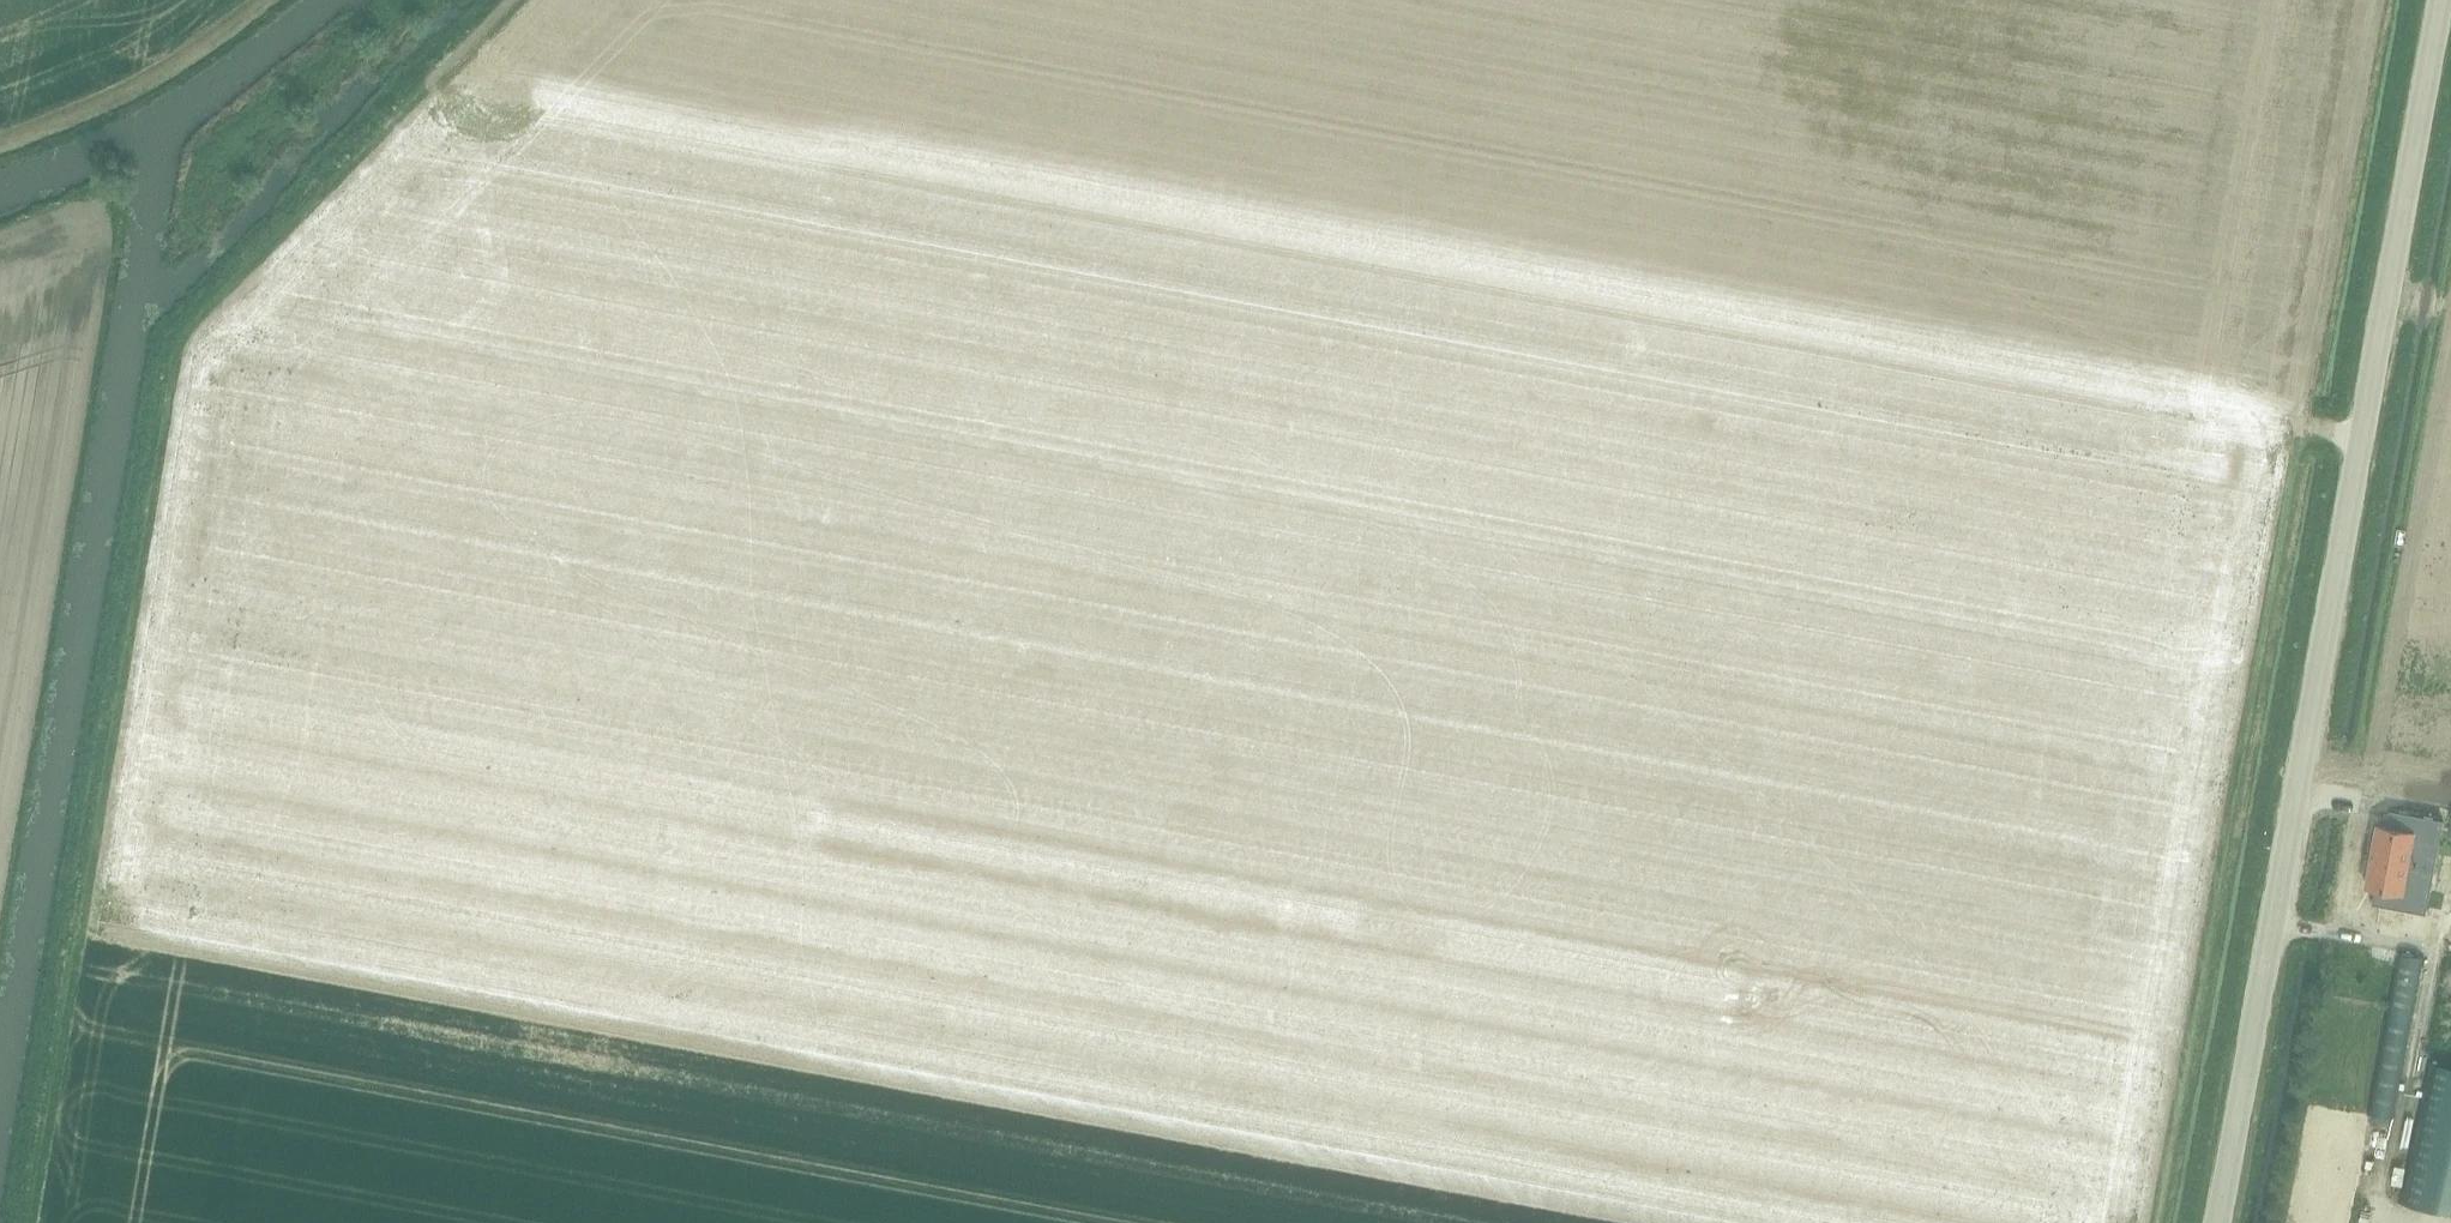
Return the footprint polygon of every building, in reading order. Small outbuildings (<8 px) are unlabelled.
[(2349,797),(2347,810),(2359,812),(2361,800),(2349,797)] [(2439,833),(2450,835),(2450,809),(2444,807),(2440,826),(2439,833)] [(2379,824),(2373,853),(2410,861),(2433,865),(2437,845),(2439,833),(2440,826),(2395,818),(2394,826),(2379,824)] [(2373,853),(2367,884),(2383,887),(2381,895),(2426,904),(2433,865),(2410,861),(2373,853)] [(2368,947),(2367,959),(2387,961),(2388,950),(2368,947)] [(2395,1118),(2414,1013),(2424,955),(2399,951),(2387,1008),(2368,1113),(2395,1118)] [(2400,1201),(2450,1212),(2450,1064),(2429,1060),(2400,1201)]
